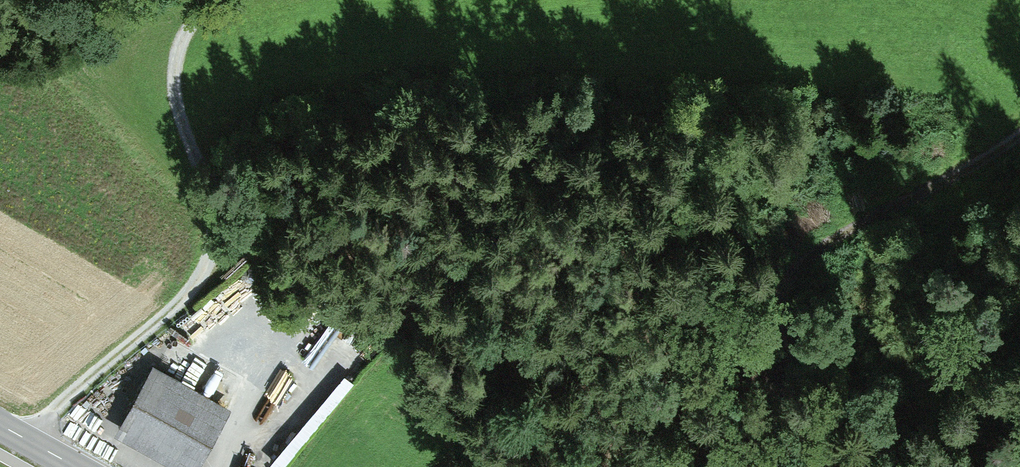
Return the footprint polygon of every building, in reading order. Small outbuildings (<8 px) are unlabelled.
[(154,374),(119,437),(174,466),(197,466),(227,413),(154,374)]
